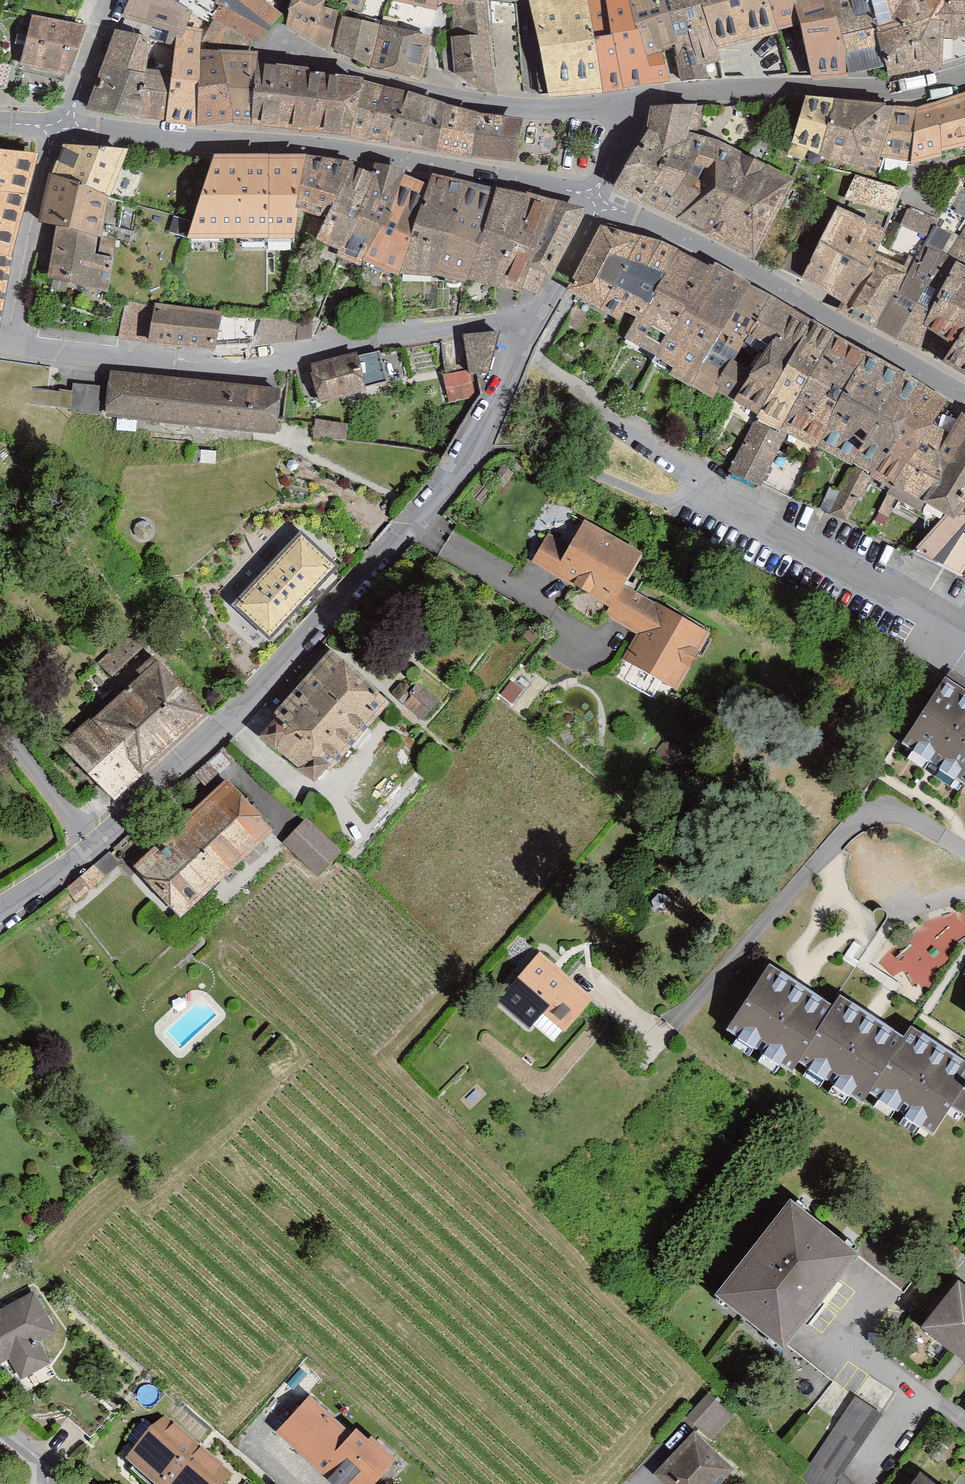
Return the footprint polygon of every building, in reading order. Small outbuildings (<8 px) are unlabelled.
[(517,125),(471,115),(349,80),(299,74),(300,69),(252,64),(252,56),(244,55),(195,52),(196,31),(180,28),(180,13),(162,3),(163,0),(122,0),(116,19),(168,35),(161,75),(138,72),(143,40),(108,28),(74,117),(243,128),(345,138),(382,148),(465,161),(511,167),(517,125)] [(192,12),(207,23),(195,52),(244,55),(247,45),(274,21),(251,0),(201,0),(192,12)] [(288,26),(328,48),(338,12),(324,9),(326,0),(292,0),(288,26)] [(434,8),(436,0),(399,0),(434,8)] [(964,56),(964,0),(523,0),(528,68),(542,99),(599,96),(665,84),(658,53),(667,50),(677,81),(703,80),(700,67),(715,63),(713,53),(789,34),(802,75),(884,78),(937,67),(934,41),(963,41),(962,57),(964,56)] [(496,94),(486,3),(464,4),(449,1),(454,72),(476,88),(496,94)] [(419,78),(429,34),(344,17),(334,51),(371,68),(419,78)] [(64,83),(78,32),(30,19),(16,70),(64,83)] [(9,68),(0,66),(0,88),(4,88),(9,68)] [(918,107),(910,162),(964,148),(964,94),(918,107)] [(820,155),(836,99),(806,96),(788,153),(805,159),(808,151),(820,155)] [(880,157),(895,106),(836,99),(820,155),(875,173),(880,157)] [(910,162),(918,107),(895,106),(880,157),(910,162)] [(699,107),(644,109),(637,136),(608,190),(743,260),(784,182),(688,135),(699,107)] [(64,145),(53,174),(109,199),(127,149),(64,145)] [(295,208),(309,153),(214,153),(187,237),(288,240),(295,208)] [(353,161),(309,153),(295,208),(325,217),(353,161)] [(0,154),(0,192),(24,194),(33,157),(0,154)] [(374,169),(353,161),(325,217),(316,239),(340,249),(374,169)] [(375,165),(374,169),(340,249),(337,255),(363,266),(365,262),(402,174),(404,169),(375,165)] [(53,174),(43,224),(57,228),(101,237),(109,199),(53,174)] [(427,184),(402,174),(365,262),(396,275),(427,184)] [(430,174),(427,184),(396,275),(432,275),(466,183),(430,174)] [(795,285),(835,308),(875,230),(892,190),(850,178),(835,211),(795,285)] [(495,190),(466,183),(432,275),(464,282),(466,276),(495,190)] [(940,222),(905,206),(885,247),(901,253),(893,264),(870,253),(838,313),(916,352),(923,337),(941,345),(932,363),(964,382),(964,184),(940,222)] [(525,194),(495,190),(466,276),(496,285),(525,194)] [(24,194),(0,192),(0,253),(10,255),(24,194)] [(552,200),(525,194),(496,285),(515,289),(552,200)] [(582,208),(552,200),(515,289),(540,293),(582,208)] [(941,401),(706,263),(702,271),(652,242),(591,225),(557,297),(620,327),(611,344),(663,367),(659,377),(748,423),(724,474),(756,487),(781,441),(844,468),(824,515),(843,523),(864,481),(880,496),(872,512),(886,520),(891,510),(909,518),(917,505),(930,515),(898,551),(952,579),(964,558),(964,417),(941,401)] [(105,289),(112,240),(101,237),(57,228),(48,280),(105,289)] [(0,253),(0,303),(10,255),(0,253)] [(215,316),(118,304),(113,337),(210,349),(216,333),(249,334),(249,347),(310,341),(311,317),(253,321),(215,316)] [(439,376),(443,405),(473,400),(469,380),(479,379),(491,337),(455,341),(458,373),(439,376)] [(302,367),(311,402),(382,384),(373,349),(302,367)] [(99,387),(73,385),(70,412),(269,432),(273,386),(101,369),(99,387)] [(345,427),(314,421),(310,438),(342,444),(345,427)] [(633,637),(616,667),(668,697),(704,634),(616,584),(637,547),(578,513),(562,540),(545,530),(527,561),(608,606),(601,618),(633,637)] [(339,570),(291,524),(216,602),(263,648),(339,570)] [(107,801),(203,718),(127,630),(90,661),(116,691),(56,743),(107,801)] [(325,654),(250,737),(305,786),(380,703),(325,654)] [(407,671),(386,694),(419,725),(440,702),(407,671)] [(937,679),(896,741),(957,781),(963,771),(964,772),(964,698),(937,679)] [(220,782),(122,876),(168,924),(266,830),(220,782)] [(303,819),(278,844),(311,878),(337,852),(303,819)] [(532,955),(490,1005),(521,1031),(526,1025),(547,1043),(584,998),(532,955)] [(798,1060),(833,1005),(769,964),(726,1030),(790,1072),(798,1060)] [(863,1102),(869,1092),(904,1039),(839,997),(833,1005),(798,1060),(863,1102)] [(927,1130),(940,1111),(952,1119),(964,1100),(964,1091),(958,1087),(964,1076),(964,1068),(909,1031),(904,1039),(869,1092),(927,1130)] [(703,1292),(771,1346),(846,1252),(778,1198),(703,1292)] [(949,1280),(911,1327),(964,1371),(964,1293),(949,1280)] [(0,1309),(0,1361),(2,1360),(13,1381),(45,1363),(33,1341),(51,1330),(30,1292),(0,1309)] [(792,1381),(818,1396),(830,1376),(804,1361),(792,1381)] [(650,1475),(659,1483),(710,1483),(725,1468),(701,1445),(732,1413),(707,1389),(677,1419),(692,1433),(650,1475)] [(840,1477),(881,1415),(850,1395),(797,1476),(805,1483),(847,1483),(840,1477)] [(272,1434),(325,1483),(360,1483),(388,1455),(352,1421),(344,1429),(308,1396),(272,1434)] [(162,1420),(121,1467),(141,1483),(226,1483),(230,1479),(162,1420)] [(886,1483),(929,1483),(900,1464),(886,1483)]
